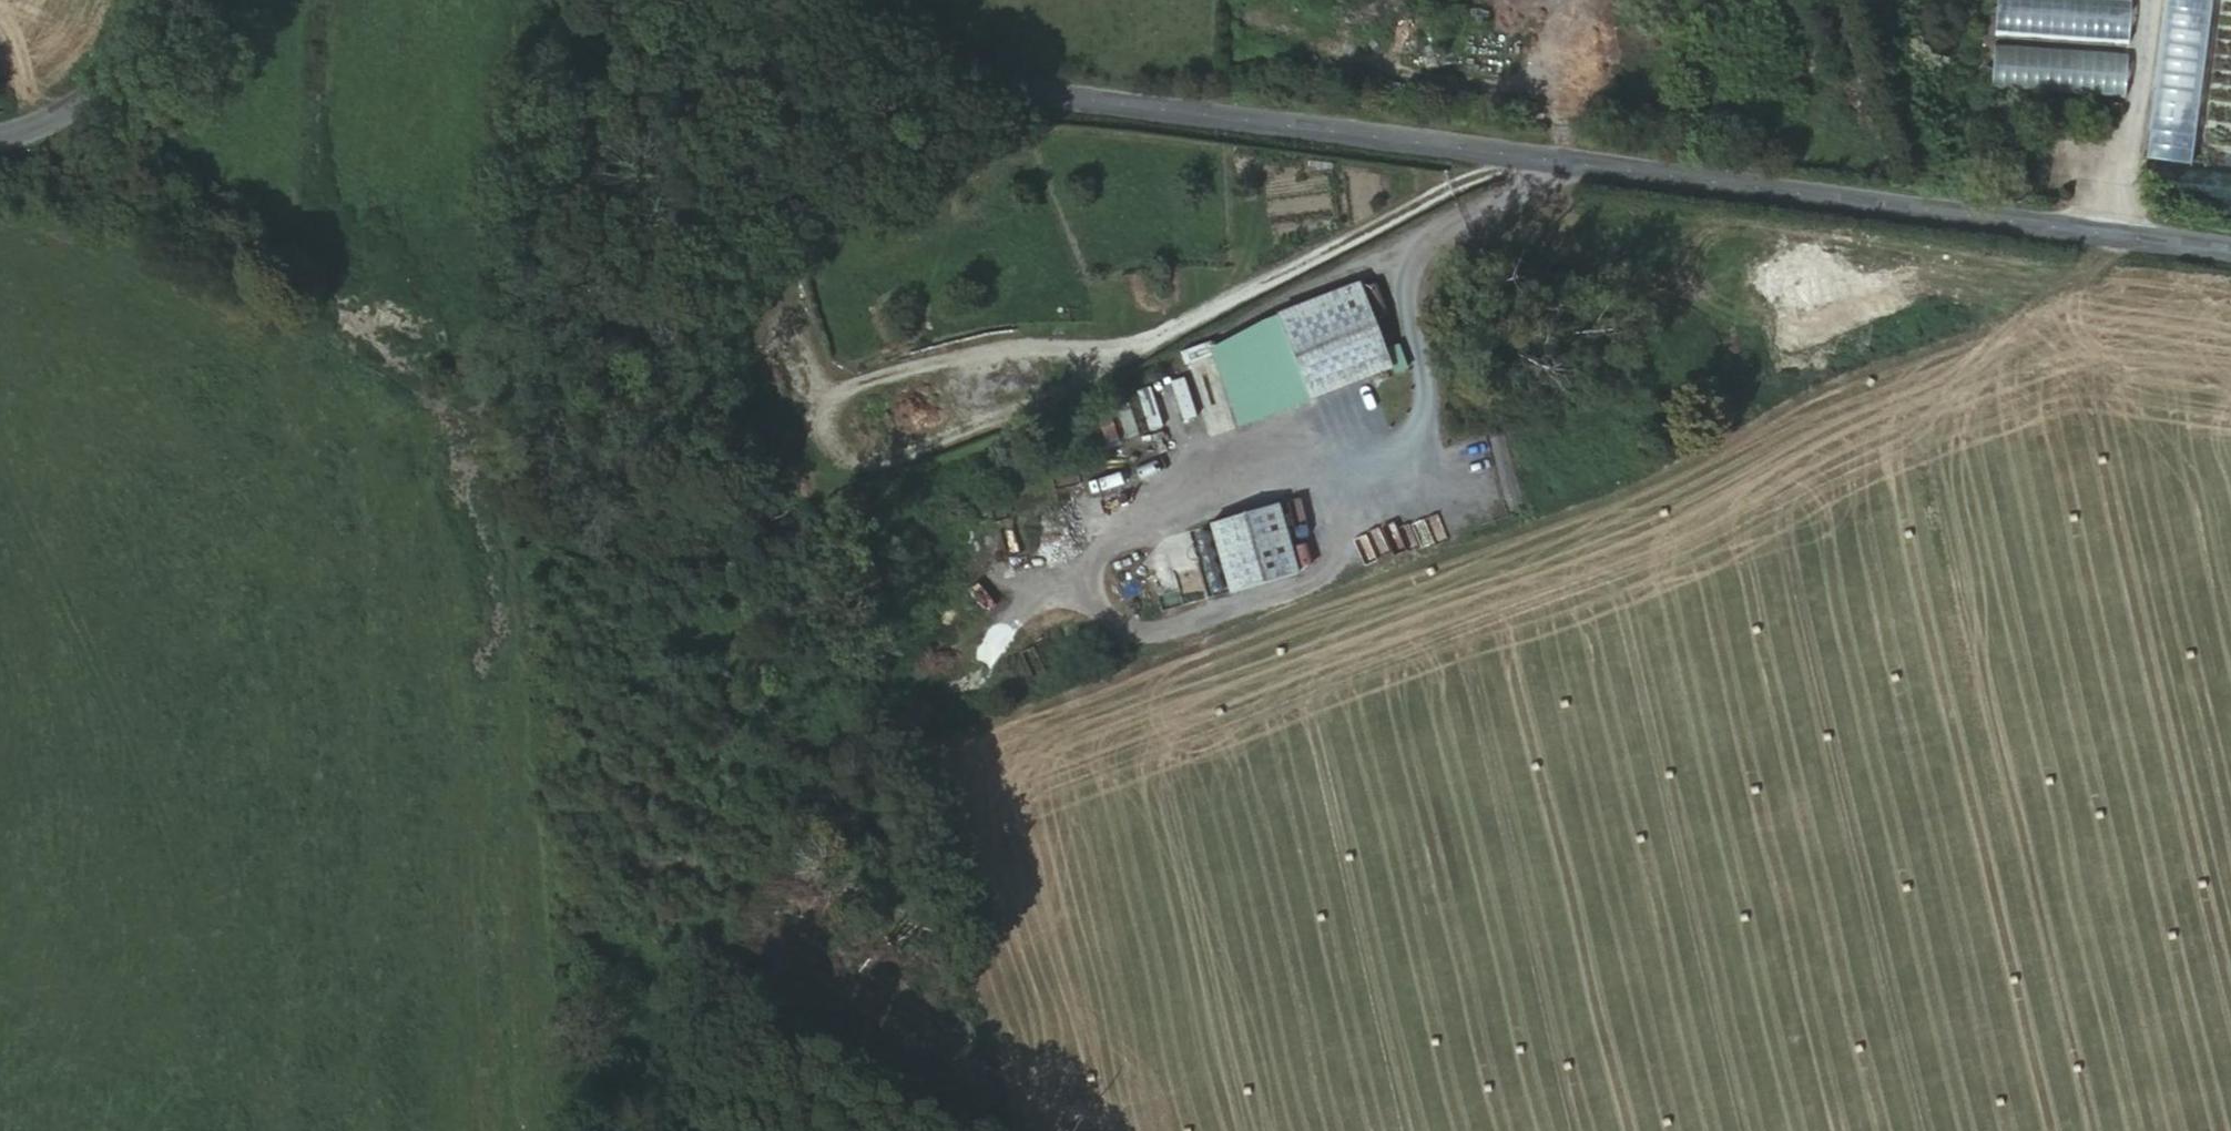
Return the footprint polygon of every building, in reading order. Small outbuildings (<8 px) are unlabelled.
[(2127,41),(2129,0),(1993,0),(1991,34),(2127,41)] [(2146,156),(2193,161),(2210,0),(2162,0),(2146,156)] [(2124,90),(2126,50),(1990,44),(1988,84),(2124,90)] [(1360,283),(1276,318),(1308,404),(1394,368),(1360,283)] [(1161,421),(1192,412),(1179,369),(1149,378),(1161,421)] [(1272,505),(1209,526),(1230,591),(1293,572),(1272,505)]
